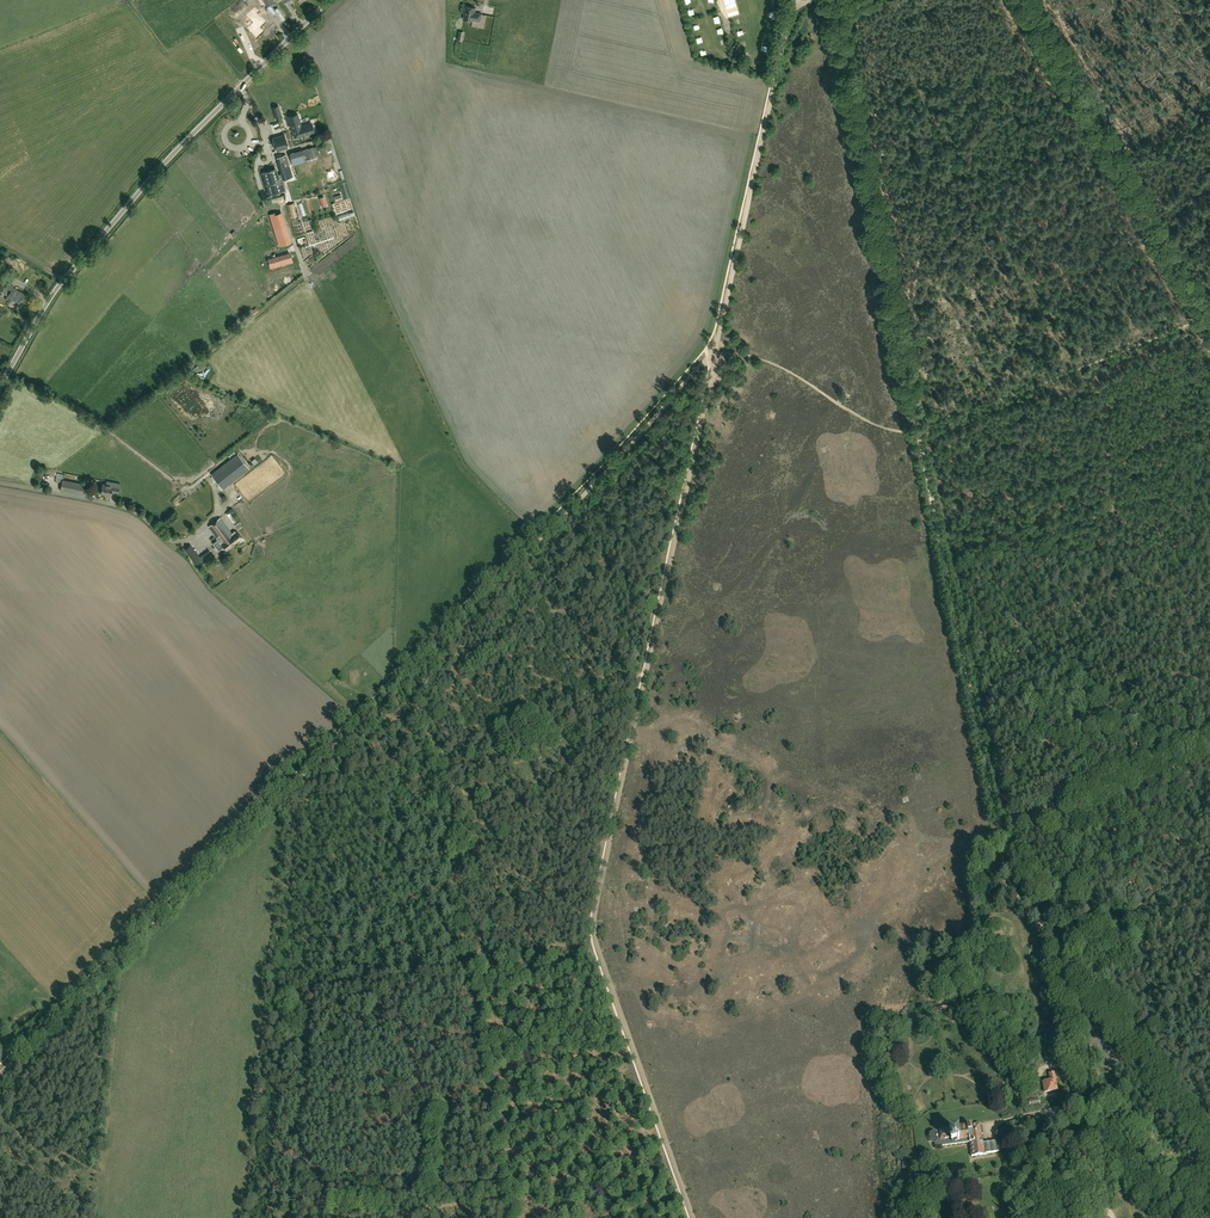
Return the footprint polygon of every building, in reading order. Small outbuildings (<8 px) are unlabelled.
[(735,0),(722,0),(728,19),(740,16),(735,0)] [(481,22),(482,13),(475,12),(476,7),(466,5),(463,19),(473,21),(474,20),(481,22)] [(247,29),(257,38),(264,31),(260,28),(267,21),(261,15),(257,12),(259,10),(255,6),(252,9),(251,7),(243,14),(245,17),(243,19),(250,26),(247,29)] [(459,34),(457,46),(473,49),(475,37),(459,34)] [(278,106),(273,108),(276,119),(282,117),(278,106)] [(295,115),(289,117),(291,126),(292,128),(295,138),(312,133),(309,123),(301,126),(300,123),(299,119),(297,120),(295,115)] [(289,147),(285,134),(272,138),(276,151),(289,147)] [(313,147),(308,149),(307,148),(303,150),(304,152),(299,154),(300,157),(296,159),(294,152),(289,154),(293,165),(307,161),(306,160),(311,159),(310,157),(316,155),(313,147)] [(283,179),(292,177),(286,154),(277,157),(281,173),(283,179)] [(283,179),(281,173),(276,175),(274,169),(263,172),(270,194),(280,191),(278,183),(284,181),(283,179)] [(276,213),(275,212),(269,214),(279,246),(291,242),(282,212),(276,213)] [(14,286),(7,283),(2,292),(8,296),(7,296),(20,303),(25,294),(13,287),(14,286)] [(238,453),(215,471),(226,486),(249,468),(238,453)] [(84,484),(63,479),(60,490),(82,494),(84,484)] [(118,492),(120,483),(107,481),(107,484),(103,483),(101,492),(111,494),(112,491),(118,492)] [(226,487),(201,504),(208,515),(240,493),(235,486),(229,491),(226,487)] [(232,532),(220,517),(209,526),(219,539),(214,543),(219,550),(224,546),(226,549),(242,537),(237,531),(236,531),(235,530),(232,532)] [(196,564),(202,559),(190,544),(184,548),(196,564)] [(1031,1091),(1038,1090),(1034,1075),(1028,1076),(1031,1091)] [(1051,1080),(1043,1082),(1045,1092),(1058,1089),(1055,1079),(1051,1080)] [(982,1143),(980,1123),(940,1129),(940,1130),(938,1131),(937,1133),(934,1133),(932,1133),(931,1135),(930,1137),(931,1138),(932,1140),(934,1140),(935,1147),(969,1142),(971,1156),(987,1154),(987,1153),(999,1151),(997,1141),(982,1143)]
